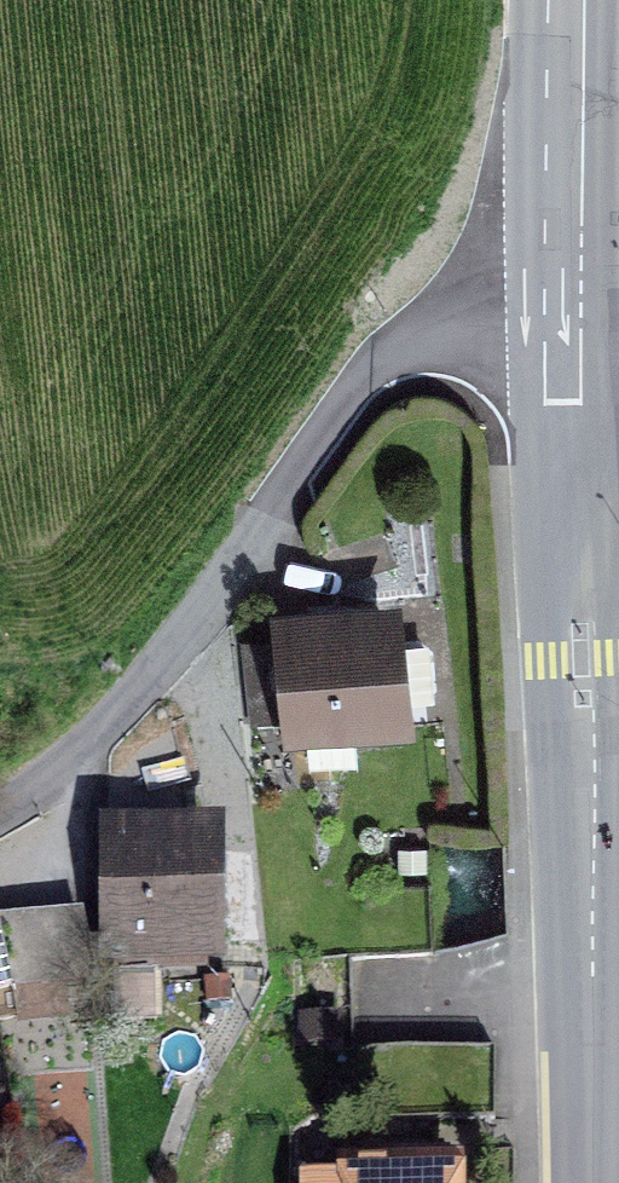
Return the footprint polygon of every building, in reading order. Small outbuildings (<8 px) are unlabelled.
[(406,614),(267,631),(282,749),(421,732),(406,614)] [(206,838),(119,838),(118,967),(205,968),(206,838)] [(308,1179),(308,1182),(450,1182),(449,1154),(354,1155),(354,1178),(308,1179)]
